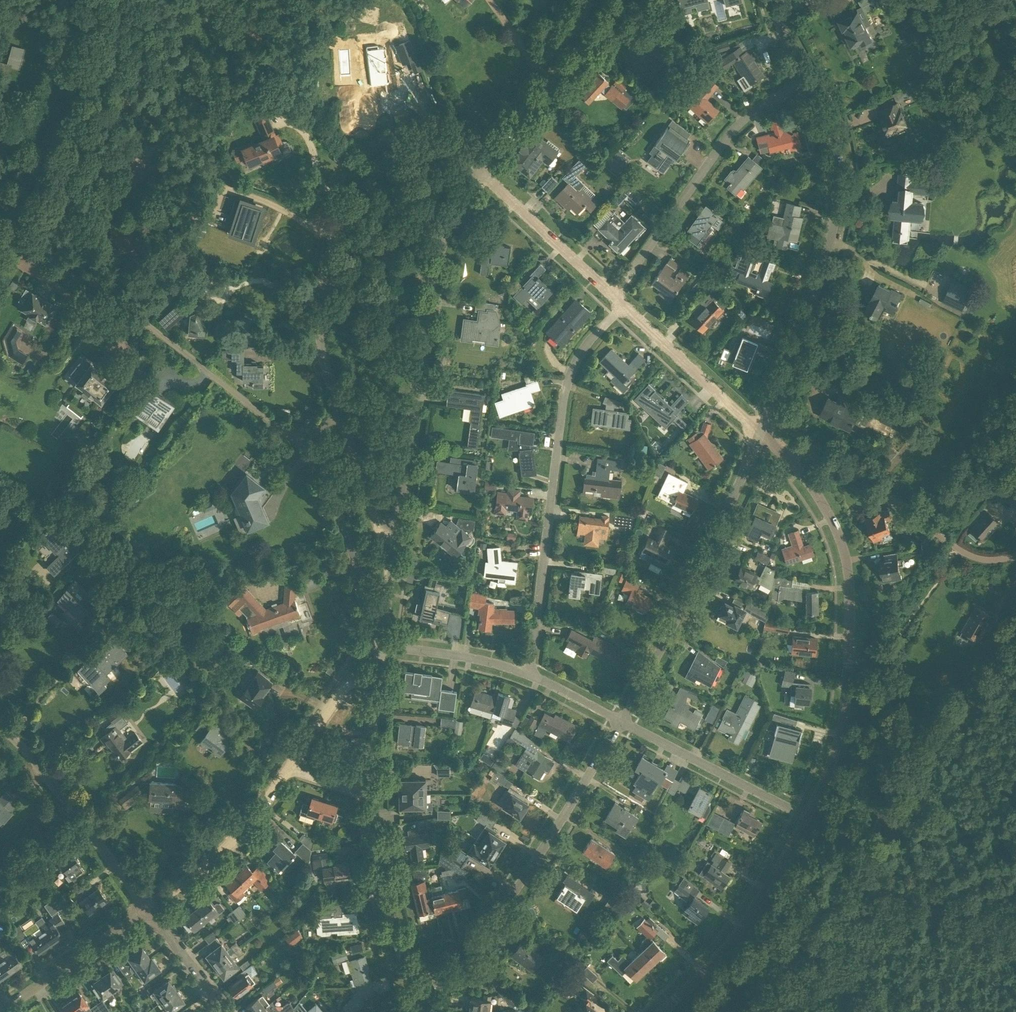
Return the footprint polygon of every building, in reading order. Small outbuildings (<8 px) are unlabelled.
[(352,0),(348,17),(369,23),(373,6),(352,0)] [(858,1),(864,13),(882,4),(880,0),(861,0),(858,1)] [(872,40),(860,15),(856,9),(840,17),(841,20),(840,22),(843,28),(845,29),(849,35),(848,38),(850,44),(853,44),(854,47),(862,43),(863,44),(865,45),(871,42),(872,40)] [(402,28),(402,29),(404,45),(404,46),(415,44),(413,26),(402,28)] [(648,66),(650,68),(655,72),(669,56),(644,32),(629,48),(631,50),(635,46),(652,62),(648,66)] [(700,47),(690,39),(684,46),(693,54),(700,47)] [(727,48),(726,43),(725,41),(713,44),(715,50),(727,48)] [(753,60),(756,58),(750,49),(744,52),(738,43),(718,57),(720,60),(724,67),(733,62),(742,76),(737,79),(744,90),(752,85),(751,84),(763,75),(753,60)] [(12,45),(6,66),(19,70),(25,49),(12,45)] [(369,56),(360,57),(361,73),(370,72),(371,84),(383,83),(383,84),(387,83),(387,85),(388,85),(386,64),(385,64),(385,57),(386,57),(385,46),(384,46),(384,47),(368,49),(369,56)] [(706,99),(718,86),(706,75),(696,66),(691,72),(701,80),(691,92),(697,97),(689,106),(707,122),(718,110),(706,99)] [(605,93),(623,106),(630,96),(635,90),(619,75),(614,81),(615,82),(614,85),(612,83),(610,86),(607,83),(608,81),(598,73),(592,81),(594,82),(581,97),(589,104),(602,89),(606,92),(605,93)] [(897,100),(925,88),(934,85),(933,78),(894,94),(897,100)] [(881,115),(889,135),(897,131),(898,133),(909,129),(900,107),(899,107),(897,103),(881,110),(883,114),(881,115)] [(273,130),(274,130),(264,107),(251,113),(253,116),(252,116),(261,136),(262,135),(263,139),(252,144),(251,142),(232,150),(237,161),(246,157),(250,164),(279,152),(275,142),(280,139),(278,134),(275,135),(273,130)] [(783,132),(780,121),(779,119),(770,122),(772,129),(774,129),(775,134),(770,136),(769,133),(760,136),(762,145),(768,144),(770,151),(790,146),(791,149),(801,147),(797,131),(792,133),(791,130),(783,132)] [(659,146),(648,161),(660,170),(671,154),(675,157),(688,140),(668,126),(656,144),(659,146)] [(525,145),(523,144),(519,150),(520,151),(511,163),(529,177),(548,152),(554,157),(559,150),(548,140),(546,143),(534,133),(525,145)] [(588,150),(570,168),(577,174),(585,165),(584,164),(593,154),(588,150)] [(616,164),(622,158),(616,152),(605,164),(614,172),(619,166),(616,164)] [(727,187),(735,193),(741,197),(746,191),(743,189),(761,167),(748,156),(734,173),(731,171),(725,178),(730,183),(727,187)] [(768,162),(764,167),(769,171),(773,167),(768,162)] [(551,176),(546,182),(541,186),(548,192),(558,182),(551,176)] [(595,194),(575,176),(555,197),(565,207),(567,204),(577,213),(584,205),(584,206),(585,205),(590,210),(597,203),(592,198),(595,194)] [(925,207),(924,205),(922,205),(922,202),(909,201),(909,199),(911,199),(912,192),(923,193),(923,189),(929,190),(930,181),(913,180),(913,176),(913,178),(908,178),(908,176),(907,176),(906,191),(897,190),(897,197),(899,198),(899,200),(894,200),(894,203),(892,202),(890,204),(890,212),(891,214),(893,214),(893,217),(895,217),(894,230),(900,230),(900,232),(903,232),(903,231),(909,231),(910,218),(920,219),(921,216),(923,217),(925,215),(925,207)] [(624,191),(637,204),(643,197),(628,186),(624,191)] [(634,207),(637,204),(624,191),(614,201),(618,205),(624,198),(634,207)] [(788,239),(796,240),(801,217),(797,216),(800,206),(787,203),(782,225),(770,222),(767,236),(774,237),(773,244),(777,245),(777,246),(786,248),(788,239)] [(253,226),(259,207),(248,204),(247,206),(241,204),(237,217),(231,216),(228,226),(248,233),(251,225),(253,226)] [(711,223),(718,228),(723,221),(716,216),(717,214),(718,214),(705,205),(705,206),(702,211),(688,230),(687,230),(693,234),(689,239),(698,245),(711,227),(709,225),(711,223)] [(614,212),(607,219),(598,229),(612,241),(609,244),(617,251),(624,243),(626,245),(644,226),(631,215),(625,222),(614,212)] [(489,250),(483,249),(479,273),(487,275),(489,262),(490,262),(490,263),(508,265),(510,246),(493,244),(492,251),(489,250)] [(774,263),(764,260),(759,274),(751,271),(756,257),(743,252),(740,262),(744,263),(742,269),(741,269),(736,281),(757,288),(755,293),(766,297),(771,282),(766,281),(770,270),(772,270),(774,263)] [(181,256),(176,254),(172,265),(177,267),(181,256)] [(670,257),(665,264),(651,284),(660,290),(664,293),(662,296),(670,301),(689,274),(681,268),(673,279),(669,276),(673,270),(674,271),(679,264),(670,257)] [(530,275),(532,276),(522,286),(519,284),(511,292),(514,295),(514,296),(522,303),(530,293),(541,303),(552,291),(541,281),(540,282),(538,279),(539,277),(538,276),(545,268),(540,263),(530,275)] [(709,277),(704,273),(698,280),(703,284),(709,277)] [(972,288),(953,279),(943,302),(961,311),(972,288)] [(899,302),(901,296),(879,285),(865,311),(878,317),(884,305),(893,309),(896,303),(898,304),(899,302)] [(38,319),(46,324),(56,306),(32,292),(26,289),(22,295),(28,298),(22,309),(29,314),(27,317),(36,322),(38,319)] [(700,302),(705,307),(691,321),(703,333),(709,326),(708,325),(723,310),(717,304),(720,300),(711,291),(700,302)] [(166,329),(182,314),(185,318),(183,321),(185,324),(189,325),(188,334),(205,335),(206,328),(201,318),(207,315),(195,302),(190,307),(183,299),(161,319),(163,321),(161,323),(166,329)] [(474,311),(479,312),(478,321),(464,319),(461,339),(471,340),(471,335),(486,337),(485,342),(496,344),(499,323),(495,311),(493,310),(494,304),(476,301),(474,311)] [(586,317),(590,312),(578,302),(567,314),(565,312),(547,333),(557,342),(564,334),(568,337),(574,331),(572,329),(584,316),(586,317)] [(746,314),(739,307),(735,312),(742,318),(746,314)] [(19,334),(12,330),(6,340),(11,356),(22,364),(26,358),(18,353),(15,339),(19,334)] [(754,358),(752,358),(754,354),(752,353),(754,349),(757,350),(760,341),(743,335),(743,336),(742,336),(739,342),(735,341),(727,361),(732,362),(731,363),(746,369),(747,368),(749,369),(754,358)] [(723,346),(719,355),(726,358),(729,349),(723,346)] [(263,388),(263,381),(263,365),(257,365),(257,364),(244,364),(244,349),(222,349),(222,359),(237,359),(237,372),(243,372),(243,381),(253,381),(253,388),(263,388)] [(615,376),(611,379),(610,380),(623,391),(627,387),(623,382),(645,359),(639,353),(628,365),(611,349),(599,361),(615,376)] [(81,365),(74,374),(70,379),(101,403),(116,384),(107,377),(108,377),(99,370),(90,364),(86,369),(81,365)] [(526,383),(527,386),(502,394),(504,399),(495,402),(500,415),(521,408),(522,409),(535,404),(534,401),(533,401),(530,392),(540,389),(537,380),(526,383)] [(635,399),(641,405),(643,403),(659,419),(665,425),(676,413),(688,400),(681,394),(671,406),(664,400),(664,399),(663,399),(661,397),(661,396),(660,396),(655,391),(655,390),(648,384),(635,399)] [(448,390),(446,405),(446,406),(472,409),(467,446),(477,447),(484,395),(448,390)] [(172,403),(162,396),(155,407),(144,399),(139,407),(160,421),(172,403)] [(627,412),(621,411),(614,411),(614,407),(618,407),(620,402),(605,396),(602,403),(606,404),(605,409),(593,408),(591,424),(628,428),(630,419),(627,418),(627,412)] [(843,406),(829,399),(822,415),(849,428),(860,407),(846,400),(843,406)] [(885,409),(881,418),(879,421),(905,433),(911,422),(885,409)] [(687,424),(683,420),(679,425),(683,429),(687,424)] [(722,458),(717,451),(706,437),(710,424),(704,422),(700,433),(696,432),(688,438),(691,443),(690,443),(708,468),(722,458)] [(491,436),(509,439),(517,440),(517,443),(521,443),(521,449),(519,449),(522,474),(535,472),(532,448),(530,448),(530,444),(533,445),(534,432),(492,426),(491,436)] [(108,443),(112,436),(106,432),(102,439),(108,443)] [(648,446),(638,445),(637,452),(646,454),(648,446)] [(896,452),(889,445),(882,453),(889,460),(896,452)] [(669,457),(664,454),(661,461),(666,463),(669,457)] [(597,458),(596,464),(595,475),(586,474),(585,478),(583,493),(584,494),(585,489),(601,491),(601,495),(618,498),(621,480),(609,479),(610,469),(620,470),(621,461),(597,458)] [(467,465),(450,463),(437,461),(436,471),(459,474),(457,489),(474,491),(477,464),(474,464),(475,460),(468,459),(467,465)] [(654,461),(646,459),(644,467),(651,469),(654,461)] [(664,466),(657,462),(655,468),(661,471),(664,466)] [(264,487),(263,487),(259,484),(258,485),(254,482),(255,481),(247,474),(233,492),(242,515),(245,513),(247,517),(245,517),(247,520),(248,520),(251,526),(266,519),(257,497),(264,487)] [(683,510),(691,513),(698,499),(683,492),(686,486),(662,474),(657,485),(677,494),(672,504),(683,509),(683,510)] [(507,488),(507,495),(506,495),(504,509),(518,511),(517,519),(526,520),(527,513),(531,513),(532,498),(520,496),(520,490),(507,488)] [(1005,500),(1015,509),(1015,489),(1015,488),(1005,500)] [(766,504),(759,501),(758,500),(748,523),(751,524),(746,535),(756,540),(760,531),(770,535),(775,524),(760,518),(766,504)] [(202,506),(205,511),(216,506),(213,501),(202,506)] [(891,531),(886,520),(892,518),(890,513),(888,509),(879,512),(878,513),(874,503),(866,506),(870,516),(865,518),(874,541),(883,537),(884,540),(893,536),(890,531),(891,531)] [(997,521),(987,512),(972,529),(984,540),(995,528),(993,526),(997,521)] [(630,533),(636,515),(614,513),(613,525),(624,527),(624,532),(630,533)] [(578,535),(579,532),(586,532),(585,543),(597,544),(598,537),(606,538),(608,520),(608,516),(602,515),(601,519),(580,516),(580,515),(577,535),(578,535)] [(457,526),(457,527),(450,522),(446,527),(441,522),(430,535),(455,555),(465,543),(469,546),(474,541),(474,537),(472,535),(475,520),(458,517),(455,525),(457,526)] [(47,566),(54,573),(85,544),(66,523),(57,532),(50,525),(41,534),(59,554),(47,566)] [(656,533),(658,534),(655,542),(647,538),(641,550),(642,550),(640,556),(663,567),(666,562),(667,562),(674,549),(662,544),(665,538),(667,539),(671,531),(660,526),(656,533)] [(803,546),(799,536),(798,530),(788,533),(793,546),(782,549),(787,563),(813,554),(810,544),(803,546)] [(901,546),(902,553),(912,551),(913,554),(924,552),(922,542),(901,546)] [(488,548),(489,562),(486,562),(484,575),(505,578),(505,581),(514,582),(515,570),(516,570),(517,568),(516,568),(516,562),(500,560),(499,547),(488,548)] [(757,551),(754,558),(766,564),(770,557),(757,551)] [(903,557),(899,558),(898,558),(879,561),(883,582),(902,579),(900,565),(904,564),(903,557)] [(771,589),(773,576),(774,569),(765,565),(760,576),(740,567),(734,579),(753,588),(756,582),(771,589)] [(601,566),(601,573),(614,574),(615,568),(601,566)] [(601,573),(577,570),(576,573),(571,573),(568,595),(578,596),(579,586),(589,588),(589,591),(599,593),(601,573)] [(622,581),(625,574),(619,572),(616,579),(622,581)] [(1000,580),(1003,575),(996,572),(993,576),(1000,580)] [(318,576),(301,579),(303,587),(320,584),(318,576)] [(773,576),(771,589),(770,598),(777,599),(778,597),(804,600),(804,599),(806,600),(806,614),(818,613),(817,591),(806,591),(805,589),(792,587),(793,579),(773,576)] [(68,606),(63,611),(69,619),(68,620),(76,624),(82,613),(84,614),(88,609),(81,602),(89,593),(75,580),(59,598),(68,606)] [(638,585),(627,580),(622,590),(630,593),(625,603),(636,608),(636,609),(644,613),(651,598),(636,591),(638,585)] [(441,622),(444,608),(436,607),(439,592),(433,590),(434,586),(425,584),(420,603),(416,602),(414,610),(422,612),(421,617),(432,619),(433,620),(434,618),(440,619),(439,621),(441,622)] [(294,598),(294,597),(295,586),(285,585),(284,603),(266,609),(255,599),(256,598),(243,585),(226,601),(239,615),(242,612),(247,616),(246,616),(252,632),(261,629),(260,627),(288,617),(289,619),(300,615),(294,598)] [(483,601),(484,594),(468,592),(467,606),(479,608),(478,614),(481,614),(479,628),(490,629),(491,622),(513,622),(514,610),(507,610),(507,608),(499,608),(499,609),(492,609),(493,603),(483,601)] [(745,622),(749,613),(765,621),(767,611),(747,601),(742,611),(725,602),(719,614),(728,618),(726,621),(736,626),(740,619),(745,622)] [(980,641),(989,625),(994,617),(976,606),(962,631),(963,631),(960,636),(967,640),(970,635),(980,641)] [(766,618),(764,629),(788,633),(790,623),(766,618)] [(571,630),(567,638),(570,640),(567,647),(585,656),(588,650),(616,664),(620,655),(614,652),(616,647),(594,636),(592,640),(571,630)] [(985,632),(981,639),(985,642),(989,635),(985,632)] [(814,654),(816,639),(793,637),(792,652),(814,654)] [(78,669),(89,681),(98,673),(99,674),(91,682),(99,691),(106,685),(104,683),(111,677),(106,673),(127,654),(113,639),(93,657),(92,656),(78,669)] [(618,640),(615,644),(622,648),(625,643),(618,640)] [(697,661),(694,660),(685,676),(694,681),(695,678),(710,685),(719,667),(701,653),(697,661)] [(718,656),(715,660),(723,666),(727,660),(718,656)] [(166,664),(170,670),(177,664),(173,658),(166,664)] [(331,674),(334,669),(329,665),(326,671),(331,674)] [(740,675),(744,677),(742,681),(748,685),(754,673),(744,668),(740,675)] [(792,684),(794,673),(795,671),(779,668),(776,680),(782,681),(781,682),(792,684)] [(414,669),(413,671),(405,670),(403,690),(404,690),(403,696),(411,697),(412,691),(429,693),(428,699),(439,700),(437,715),(453,717),(456,691),(440,689),(442,676),(431,675),(432,674),(422,672),(422,670),(414,669)] [(261,698),(263,696),(261,695),(271,682),(258,672),(253,679),(251,677),(245,685),(247,687),(242,694),(249,699),(246,703),(254,708),(258,703),(259,703),(262,699),(261,698)] [(808,687),(808,683),(796,682),(794,702),(809,703),(811,687),(808,687)] [(212,694),(218,698),(222,692),(224,690),(218,686),(212,694)] [(490,701),(492,695),(475,690),(470,706),(493,712),(493,710),(495,703),(490,701)] [(497,697),(492,695),(490,701),(495,703),(493,710),(503,713),(501,722),(511,725),(516,709),(506,706),(509,696),(498,693),(497,697)] [(675,698),(674,698),(669,707),(667,706),(663,712),(666,714),(664,717),(672,721),(671,724),(677,728),(681,721),(687,724),(686,727),(693,730),(694,727),(697,729),(701,722),(698,720),(700,715),(694,712),(693,712),(683,707),(686,698),(677,694),(675,698)] [(757,701),(745,695),(736,713),(727,709),(723,716),(724,716),(718,728),(729,733),(729,734),(730,735),(729,737),(738,742),(745,727),(748,729),(759,705),(756,703),(757,701)] [(705,719),(712,723),(720,707),(713,703),(705,719)] [(142,741),(140,739),(135,732),(123,740),(118,734),(121,731),(119,729),(127,722),(122,716),(124,714),(119,707),(109,715),(114,721),(104,728),(107,732),(100,737),(105,744),(107,742),(117,755),(119,754),(121,757),(129,751),(142,741)] [(519,725),(533,734),(541,738),(546,729),(568,740),(576,725),(560,716),(558,719),(545,712),(540,721),(530,716),(529,718),(524,715),(519,725)] [(799,738),(801,729),(794,728),(794,725),(795,725),(797,720),(774,713),(766,728),(771,731),(772,730),(775,731),(774,732),(780,734),(773,753),(782,757),(785,749),(786,749),(791,736),(799,738)] [(207,719),(202,716),(194,727),(199,730),(207,719)] [(224,736),(231,727),(218,717),(201,740),(219,754),(229,740),(224,736)] [(441,717),(440,725),(440,726),(454,727),(456,718),(441,717)] [(463,721),(456,720),(454,733),(461,734),(463,721)] [(423,746),(425,726),(416,725),(415,725),(399,723),(397,743),(409,744),(410,740),(413,741),(413,745),(423,746)] [(527,746),(532,739),(514,728),(506,742),(510,745),(514,738),(527,746)] [(527,746),(521,755),(522,755),(516,764),(525,770),(539,778),(539,777),(540,778),(543,772),(543,771),(545,768),(544,768),(545,766),(549,769),(554,762),(550,760),(551,759),(537,750),(541,745),(532,739),(527,746)] [(644,748),(642,753),(666,768),(667,766),(660,762),(662,759),(644,748)] [(484,752),(480,758),(490,765),(494,759),(491,757),(492,756),(487,753),(486,754),(484,752)] [(666,771),(642,757),(635,768),(641,771),(634,782),(637,783),(633,789),(648,798),(652,792),(650,791),(656,780),(659,782),(666,771)] [(497,770),(500,764),(495,760),(491,766),(497,770)] [(509,787),(512,782),(504,777),(505,776),(496,770),(490,779),(496,783),(497,781),(508,788),(509,787)] [(674,778),(673,779),(667,791),(673,795),(679,784),(695,793),(687,808),(705,817),(709,809),(709,804),(707,805),(707,801),(711,793),(712,793),(712,792),(682,777),(680,781),(674,778)] [(399,794),(425,794),(425,780),(426,780),(426,779),(425,779),(425,780),(400,780),(399,780),(399,785),(398,785),(398,793),(399,793),(399,794)] [(176,783),(150,781),(150,782),(142,782),(119,800),(124,806),(137,795),(149,796),(149,798),(150,798),(150,810),(173,812),(173,800),(175,800),(175,797),(186,798),(187,785),(176,784),(176,783)] [(509,787),(508,788),(507,790),(506,789),(497,802),(520,816),(528,804),(521,799),(523,796),(509,787)] [(9,793),(6,790),(0,797),(0,821),(2,823),(12,812),(9,810),(17,801),(9,793)] [(425,794),(399,794),(399,795),(398,795),(398,802),(400,802),(400,807),(399,807),(399,808),(400,808),(425,808),(425,810),(432,809),(432,802),(426,803),(425,794)] [(310,805),(303,802),(299,814),(314,819),(316,815),(319,816),(324,801),(312,797),(310,805)] [(324,801),(319,816),(332,820),(332,819),(335,820),(337,813),(334,813),(337,805),(324,801)] [(637,816),(627,810),(615,802),(605,818),(618,826),(616,829),(625,835),(637,816)] [(743,808),(737,822),(738,822),(735,826),(754,836),(761,821),(747,813),(749,811),(743,808)] [(723,817),(713,812),(707,824),(728,835),(735,823),(723,817)] [(488,828),(492,822),(492,821),(483,815),(479,821),(488,828)] [(424,858),(422,847),(429,846),(428,836),(433,835),(431,827),(419,828),(419,834),(404,836),(405,849),(410,849),(411,860),(424,858)] [(481,843),(497,853),(504,841),(489,831),(488,831),(484,828),(480,834),(485,837),(481,843)] [(312,850),(313,843),(302,834),(298,839),(302,843),(312,850)] [(606,865),(614,852),(591,838),(583,850),(591,856),(589,858),(596,862),(598,860),(606,865)] [(497,853),(481,843),(476,839),(468,851),(489,865),(497,853)] [(295,854),(281,841),(280,841),(273,849),(276,852),(267,862),(278,871),(287,861),(288,862),(295,854)] [(326,841),(313,843),(312,850),(326,848),(327,847),(326,841)] [(312,850),(302,843),(295,851),(308,864),(312,850)] [(462,867),(466,861),(470,855),(459,848),(455,854),(451,860),(462,867)] [(730,854),(723,849),(720,853),(727,858),(730,854)] [(80,865),(81,864),(72,852),(66,857),(64,854),(57,859),(68,874),(69,874),(73,879),(77,876),(84,870),(80,865)] [(348,863),(345,863),(333,865),(334,866),(329,867),(328,860),(327,853),(312,855),(315,872),(323,871),(325,880),(325,881),(326,882),(326,883),(327,883),(327,884),(328,884),(329,885),(330,885),(331,885),(332,885),(333,884),(334,884),(335,883),(335,882),(336,881),(336,880),(336,879),(343,878),(343,880),(349,879),(349,877),(350,877),(348,863)] [(711,860),(713,861),(703,876),(715,883),(714,884),(721,888),(729,876),(725,874),(731,863),(715,853),(711,860)] [(635,856),(632,860),(631,861),(645,870),(648,865),(635,856)] [(450,860),(445,868),(445,869),(447,869),(449,869),(450,869),(451,868),(454,863),(450,860)] [(36,867),(40,873),(49,866),(45,861),(36,867)] [(451,868),(463,876),(466,871),(454,863),(451,868)] [(236,874),(247,885),(252,880),(261,890),(272,880),(258,865),(252,871),(247,864),(236,874)] [(435,912),(431,896),(425,897),(423,888),(426,888),(424,880),(428,880),(427,874),(426,867),(412,869),(414,882),(411,882),(419,916),(435,912)] [(463,876),(451,868),(450,869),(449,869),(442,871),(442,873),(440,874),(441,877),(450,875),(460,881),(463,876)] [(247,885),(236,874),(226,883),(232,890),(228,894),(236,902),(245,893),(242,890),(247,885)] [(565,882),(563,887),(557,895),(576,908),(579,903),(585,907),(593,893),(577,883),(577,882),(567,875),(563,881),(565,882)] [(683,878),(682,879),(674,890),(687,900),(682,906),(689,912),(687,915),(697,922),(709,907),(695,896),(699,890),(683,878)] [(449,908),(445,892),(444,893),(442,885),(430,888),(431,896),(435,912),(449,908)] [(458,889),(445,892),(449,908),(462,905),(460,898),(467,896),(465,887),(458,889)] [(89,913),(107,899),(105,897),(106,896),(104,893),(102,893),(98,888),(92,892),(90,889),(84,894),(86,897),(81,901),(89,913)] [(74,901),(69,895),(61,902),(65,907),(74,901)] [(44,905),(56,921),(48,926),(42,918),(36,922),(37,924),(37,925),(51,943),(63,935),(58,928),(65,923),(58,913),(59,913),(58,911),(63,907),(56,896),(44,905)] [(615,912),(621,904),(610,897),(605,905),(615,912)] [(208,898),(196,908),(206,920),(212,914),(214,916),(224,908),(219,903),(216,902),(213,905),(208,898)] [(346,907),(344,901),(344,900),(326,904),(327,911),(335,910),(336,916),(317,918),(317,920),(317,932),(322,934),(329,934),(331,932),(337,931),(338,933),(357,932),(357,931),(358,931),(356,912),(343,913),(343,908),(346,907)] [(233,909),(240,919),(247,914),(239,905),(233,909)] [(206,920),(196,908),(184,917),(194,929),(206,920)] [(240,919),(233,909),(227,914),(234,923),(240,919)] [(638,953),(650,965),(664,952),(651,938),(656,932),(664,940),(672,932),(666,926),(663,929),(649,917),(646,920),(647,921),(640,929),(646,935),(640,945),(643,949),(638,953)] [(20,942),(28,936),(30,939),(29,939),(38,952),(51,943),(37,925),(37,924),(36,922),(35,922),(24,930),(20,925),(12,930),(20,942)] [(297,929),(285,938),(291,946),(303,937),(297,929)] [(208,943),(219,936),(215,930),(204,938),(208,943)] [(208,943),(207,944),(212,951),(206,955),(215,966),(230,955),(221,943),(223,941),(219,936),(208,943)] [(532,971),(542,957),(521,941),(511,955),(532,971)] [(235,951),(240,947),(235,942),(230,946),(235,951)] [(240,947),(235,951),(239,956),(244,953),(240,947)] [(142,948),(129,957),(132,962),(129,965),(125,964),(119,968),(126,977),(132,973),(137,969),(152,958),(151,957),(150,958),(142,948)] [(0,951),(0,958),(10,972),(22,963),(13,950),(7,954),(4,949),(0,951)] [(348,959),(345,949),(330,954),(334,964),(348,959)] [(650,965),(638,953),(630,961),(623,954),(617,960),(612,955),(607,960),(621,974),(626,969),(636,979),(650,965)] [(230,955),(215,966),(224,977),(238,966),(230,955)] [(356,985),(370,980),(366,967),(368,966),(365,957),(347,962),(350,972),(351,972),(356,985)] [(0,958),(0,979),(10,972),(0,958)] [(152,958),(137,969),(145,979),(160,968),(152,958)] [(243,970),(251,964),(252,963),(248,959),(240,966),(243,970)] [(251,964),(243,970),(241,972),(244,975),(229,986),(237,996),(252,984),(255,982),(251,977),(257,972),(254,968),(251,964)] [(581,972),(591,982),(592,982),(598,976),(587,966),(581,972)] [(112,970),(102,978),(115,996),(120,993),(116,986),(121,982),(112,970)] [(162,978),(158,973),(152,978),(155,983),(162,978)] [(568,974),(565,978),(572,983),(575,979),(568,974)] [(115,996),(102,978),(92,985),(100,997),(105,993),(110,1000),(115,996)] [(151,987),(147,990),(139,996),(143,1000),(150,995),(153,999),(158,995),(162,1001),(176,990),(168,980),(154,990),(151,987)] [(277,985),(273,980),(262,989),(265,993),(277,985)] [(356,985),(358,992),(343,1006),(348,1011),(354,1011),(364,1002),(362,1000),(366,996),(366,995),(374,993),(370,980),(356,985)] [(139,996),(147,990),(143,986),(136,991),(139,996)] [(162,1001),(163,1002),(160,1004),(164,1008),(160,1011),(171,1011),(170,1011),(184,1001),(176,990),(162,1001)] [(509,991),(507,992),(502,997),(512,1007),(518,1001),(509,991)] [(595,1000),(596,998),(587,991),(582,997),(585,999),(575,1011),(596,1011),(588,1006),(590,1003),(591,1004),(595,1000)] [(96,1004),(90,1008),(89,1006),(88,1006),(78,993),(69,999),(78,1011),(102,1011),(96,1004)] [(487,1011),(489,1011),(491,995),(484,994),(483,999),(470,997),(470,999),(467,999),(466,1009),(469,1009),(469,1010),(487,1011)] [(269,1004),(262,995),(259,997),(259,996),(246,1006),(251,1011),(258,1011),(269,1004)] [(69,999),(60,1006),(65,1011),(78,1011),(69,999)] [(96,1004),(102,1011),(108,1011),(110,1011),(102,1000),(96,1004)] [(518,1001),(512,1007),(516,1010),(521,1004),(518,1001)] [(290,1011),(292,1009),(287,1003),(285,1003),(282,1005),(282,1008),(278,1010),(272,1002),(269,1004),(258,1011),(289,1011),(290,1011)] [(298,1002),(292,1009),(290,1011),(291,1011),(322,1011),(316,1004),(307,1011),(298,1002)]
